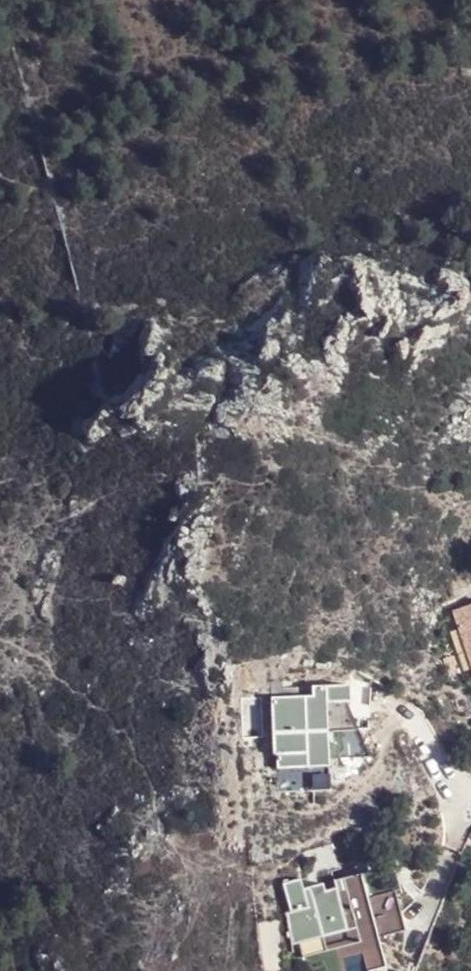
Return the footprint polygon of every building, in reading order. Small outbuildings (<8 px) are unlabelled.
[(456,615),(470,660),(470,610),(456,615)] [(269,692),(276,789),(330,785),(327,757),(364,754),(362,719),(347,720),(344,676),(308,679),(309,690),(269,692)] [(307,886),(289,891),(297,920),(293,921),(302,953),(310,950),(314,965),(368,950),(373,969),(391,964),(385,943),(374,903),(368,881),(341,888),(342,895),(332,898),(330,891),(316,895),(318,904),(313,905),(307,886)]
